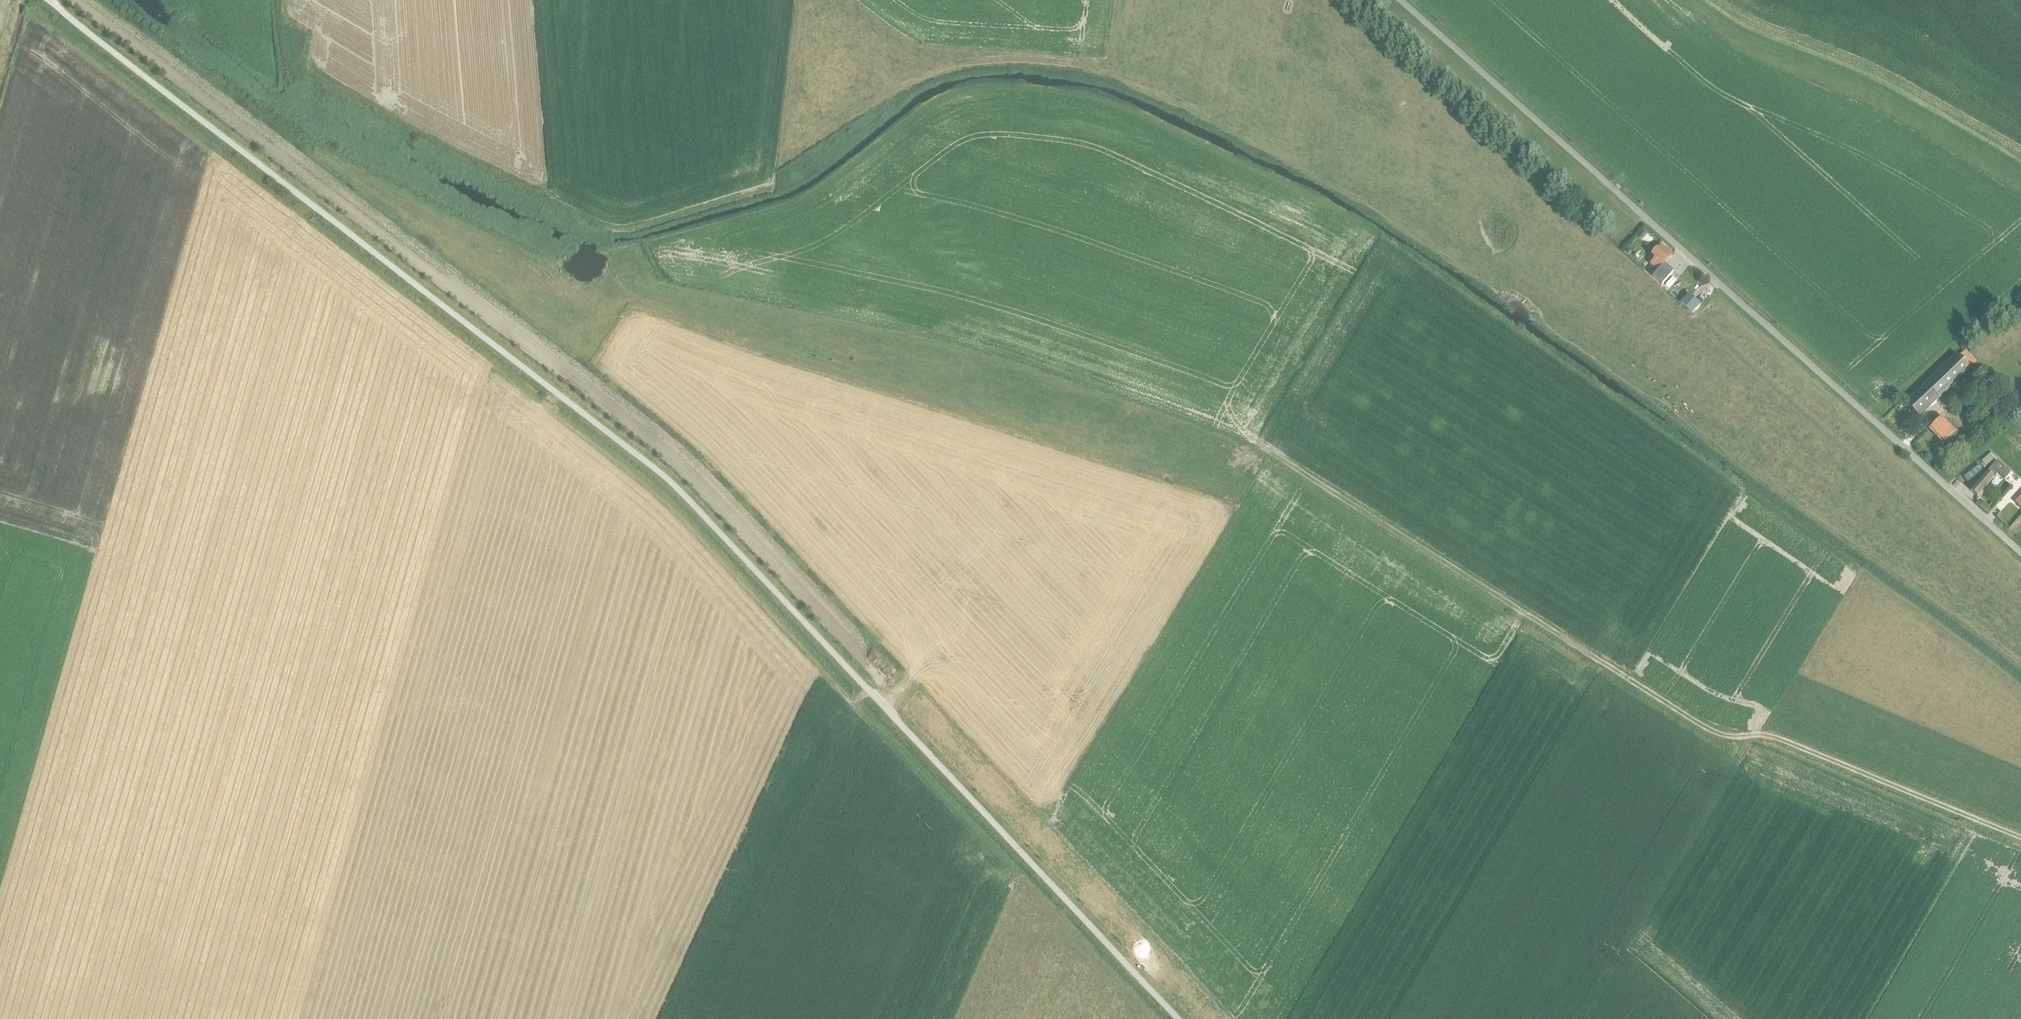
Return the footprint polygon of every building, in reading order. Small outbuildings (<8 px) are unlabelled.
[(1660,273),(1655,278),(1662,285),(1673,273),(1664,263),(1670,257),(1662,249),(1649,262),(1660,273)] [(1692,314),(1703,304),(1691,292),(1681,302),(1692,314)] [(1951,350),(1896,403),(1914,422),(1969,369),(1951,350)] [(1944,414),(1935,424),(1950,438),(1959,428),(1944,414)] [(2000,463),(1973,491),(1981,499),(2001,477),(2011,486),(2017,479),(2000,463)] [(1978,464),(1965,477),(1975,486),(1988,473),(1978,464)]
